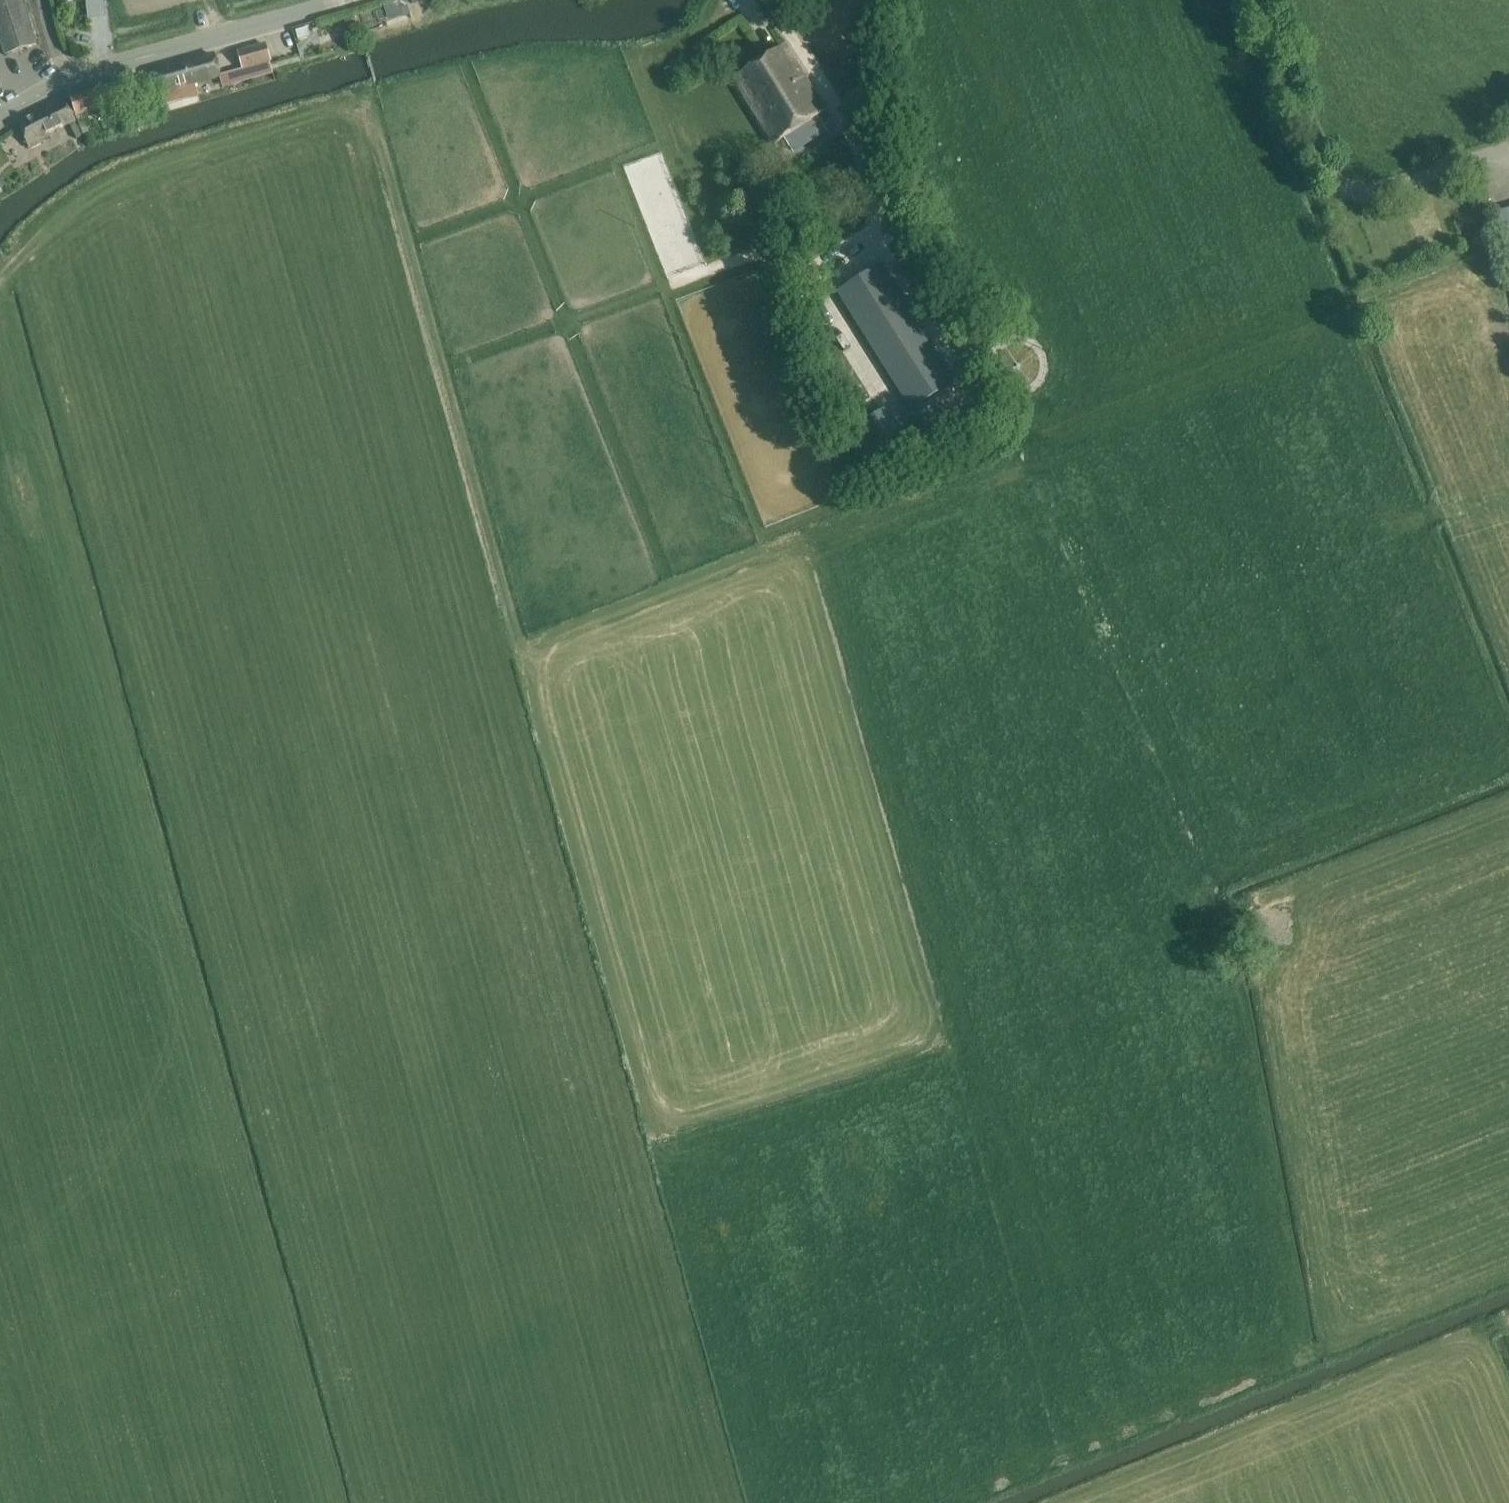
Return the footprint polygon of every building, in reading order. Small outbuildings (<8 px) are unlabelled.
[(6,55),(37,44),(22,0),(0,0),(0,37),(6,55)] [(409,3),(396,7),(400,18),(413,14),(409,3)] [(355,17),(345,20),(348,30),(358,27),(355,17)] [(243,68),(220,74),(224,87),(274,73),(266,44),(239,51),(243,68)] [(826,111),(795,63),(784,46),(734,79),(776,144),(785,138),(795,152),(824,134),(814,119),(826,111)] [(186,84),(220,74),(215,55),(154,72),(155,74),(159,91),(160,94),(163,104),(190,97),(186,84)] [(155,74),(134,80),(140,100),(160,94),(159,91),(155,74)] [(70,98),(77,117),(127,100),(120,81),(70,98)] [(41,137),(75,120),(65,101),(18,124),(30,147),(43,141),(41,137)] [(1495,212),(1497,220),(1500,232),(1508,266),(1508,209),(1495,212)] [(1497,220),(1486,223),(1489,235),(1500,232),(1497,220)] [(882,264),(841,290),(916,408),(958,381),(882,264)]
